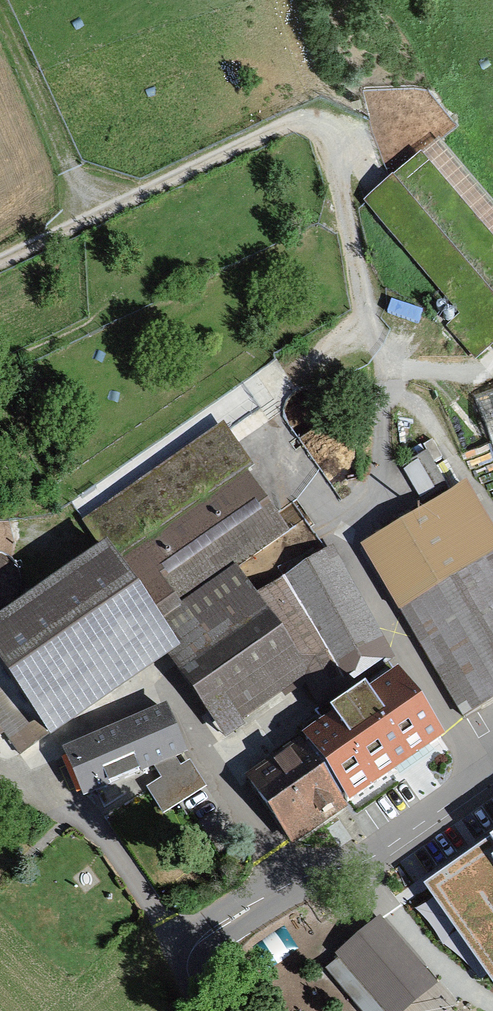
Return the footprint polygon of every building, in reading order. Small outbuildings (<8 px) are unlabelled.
[(460,147),(436,161),(447,180),(471,166),(460,147)] [(488,215),(480,192),(474,198),(459,184),(465,202),(477,198),(492,245),(492,246),(492,209),(488,215)] [(478,394),(492,441),(492,389),(478,394)] [(250,468),(223,429),(78,527),(98,557),(147,629),(234,570),(286,535),(244,473),(250,468)] [(432,452),(405,464),(419,497),(447,485),(432,452)] [(461,717),(492,698),(492,543),(463,492),(362,552),(461,717)] [(328,548),(254,599),(248,603),(301,682),(318,710),(391,658),(328,548)] [(0,624),(0,732),(14,752),(41,734),(46,742),(168,659),(147,629),(98,557),(0,624)] [(254,599),(234,570),(147,629),(168,659),(221,737),(301,682),(248,603),(254,599)] [(330,721),(298,743),(345,809),(441,742),(390,668),(325,713),(330,721)] [(160,713),(58,759),(77,801),(151,768),(159,783),(143,793),(158,818),(202,792),(187,766),(176,773),(168,761),(179,755),(160,713)] [(345,809),(298,743),(245,780),(291,846),(345,809)] [(426,883),(492,977),(492,836),(426,883)] [(382,919),(366,933),(325,967),(361,1010),(415,1010),(441,989),(382,919)]
